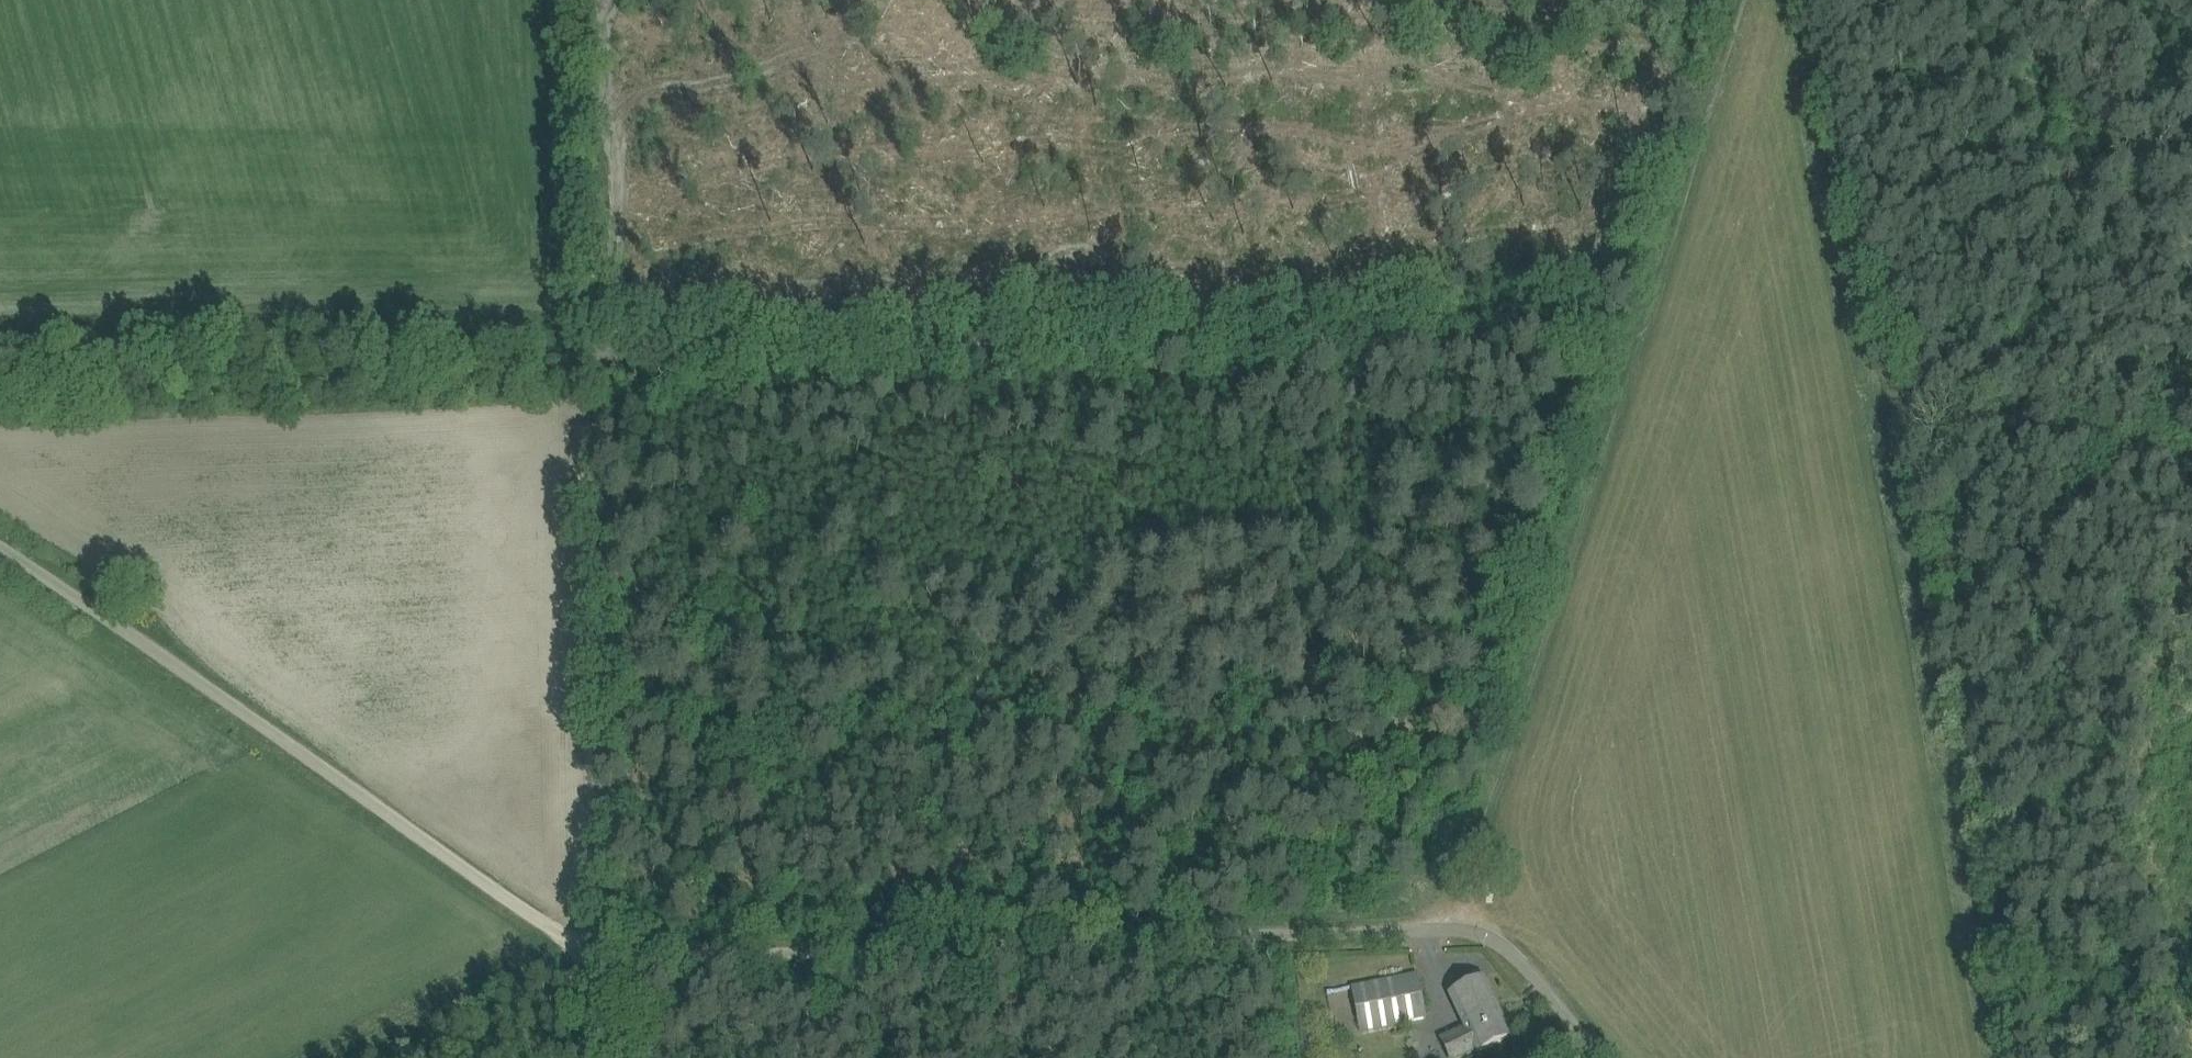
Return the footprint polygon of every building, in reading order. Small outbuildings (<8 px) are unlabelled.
[(1426,1018),(1418,975),(1352,988),(1360,1031),(1426,1018)] [(1450,995),(1465,1025),(1443,1037),(1453,1057),(1476,1049),(1478,1052),(1511,1036),(1484,979),(1450,995)]
